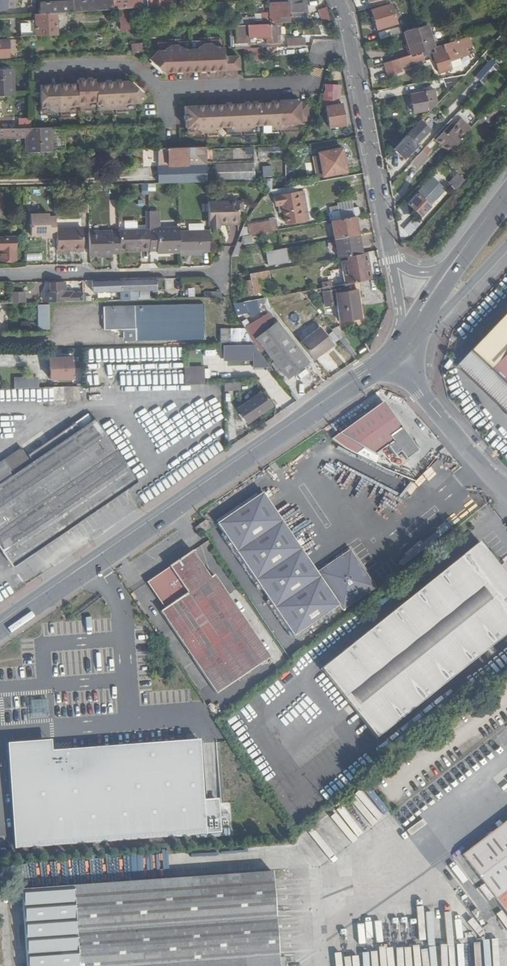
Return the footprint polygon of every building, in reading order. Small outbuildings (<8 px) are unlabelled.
[(57,13),(113,10),(112,0),(90,0),(46,2),(46,0),(40,0),(39,14),(57,13)] [(142,8),(142,0),(112,0),(113,10),(142,8)] [(290,22),(289,2),(270,3),(271,22),(290,22)] [(396,24),(391,5),(371,11),(377,29),(396,24)] [(35,21),(36,36),(58,35),(57,13),(39,14),(34,14),(35,21)] [(20,22),(21,37),(36,36),(35,21),(20,22)] [(400,26),(379,32),(380,38),(401,32),(400,26)] [(426,27),(402,34),(409,56),(423,52),(433,49),(426,27)] [(280,43),(280,29),(267,30),(268,44),(280,43)] [(10,40),(10,60),(19,60),(18,40),(10,40)] [(460,41),(433,49),(434,53),(433,54),(439,73),(462,67),(460,60),(465,58),(460,41)] [(159,51),(157,53),(171,52),(224,50),(223,49),(217,49),(217,48),(211,45),(203,45),(198,49),(199,50),(184,51),(184,49),(179,46),(171,47),(166,50),(166,52),(159,51)] [(259,57),(259,47),(251,47),(252,58),(259,57)] [(171,52),(157,53),(150,60),(167,75),(168,72),(214,71),(238,69),(238,57),(224,58),(224,50),(171,52)] [(423,52),(409,56),(385,64),(389,77),(403,73),(402,69),(425,62),(423,52)] [(492,58),(476,75),(484,83),(500,66),(492,58)] [(13,96),(12,70),(0,70),(0,97),(13,96)] [(138,101),(143,101),(146,97),(130,83),(95,84),(95,81),(77,81),(77,86),(40,87),(40,105),(87,103),(87,102),(97,102),(97,103),(138,101)] [(337,106),(339,87),(332,87),(331,95),(327,95),(326,103),(330,103),(330,109),(324,111),(327,128),(345,125),(342,105),(337,106)] [(434,92),(411,95),(414,115),(427,113),(425,103),(435,102),(434,92)] [(495,105),(495,106),(505,115),(506,112),(506,93),(495,105)] [(124,104),(138,104),(138,101),(97,103),(97,106),(106,105),(106,107),(111,110),(120,109),(124,106),(124,104)] [(87,103),(40,105),(40,108),(50,108),(50,110),(55,112),(64,112),(69,109),(68,106),(78,107),(78,105),(87,105),(87,103)] [(227,122),(306,120),(306,118),(308,118),(307,105),(299,105),(299,103),(186,108),(186,124),(227,122)] [(505,126),(490,111),(486,115),(501,130),(505,126)] [(486,115),(482,119),(497,134),(501,130),(486,115)] [(31,128),(31,119),(20,119),(20,128),(31,128)] [(306,122),(306,120),(227,122),(186,124),(186,128),(197,128),(197,130),(202,133),(210,133),(215,129),(215,127),(233,127),(233,129),(239,131),(247,132),(252,128),(252,126),(270,125),(270,127),(275,130),(283,130),(289,126),(289,124),(300,125),(300,121),(306,122)] [(418,123),(406,136),(393,150),(403,160),(428,132),(418,123)] [(467,135),(456,126),(451,132),(446,129),(435,140),(449,154),(467,135)] [(424,150),(441,132),(437,127),(420,145),(424,150)] [(0,130),(0,138),(29,137),(29,152),(48,152),(47,129),(0,130)] [(205,148),(159,149),(159,185),(206,184),(206,181),(205,170),(205,164),(205,150),(205,148)] [(283,157),(283,148),(263,149),(263,157),(283,157)] [(254,149),(205,150),(205,164),(253,163),(254,149)] [(346,173),(342,150),(318,154),(322,177),(346,173)] [(428,158),(422,153),(411,164),(417,170),(428,158)] [(273,180),(273,169),(265,169),(265,182),(273,180)] [(205,170),(206,181),(248,180),(248,170),(205,170)] [(457,189),(466,180),(457,172),(449,182),(457,189)] [(302,222),(297,193),(270,199),(272,208),(280,207),(281,217),(286,216),(288,225),(302,222)] [(419,217),(429,206),(417,195),(407,205),(419,217)] [(80,214),(89,214),(89,197),(81,197),(80,214)] [(208,201),(209,224),(220,224),(220,220),(238,220),(238,211),(242,210),(242,200),(208,201)] [(331,223),(353,218),(360,217),(359,209),(352,210),(351,203),(337,206),(337,209),(328,210),(331,223)] [(150,247),(150,250),(156,250),(156,252),(179,252),(179,230),(179,227),(160,227),(160,211),(149,212),(149,229),(150,247)] [(57,238),(57,230),(57,216),(50,216),(50,213),(31,214),(32,236),(43,235),(50,235),(50,238),(57,238)] [(331,223),(334,241),(357,237),(353,218),(331,223)] [(237,225),(230,224),(227,241),(234,242),(237,225)] [(253,236),(277,232),(276,224),(252,228),(253,236)] [(57,238),(58,250),(84,250),(83,229),(57,230),(57,238)] [(119,232),(120,248),(127,247),(140,247),(150,247),(149,229),(119,229),(119,232)] [(201,251),(210,250),(209,230),(179,230),(179,252),(201,251)] [(90,231),(91,254),(99,254),(111,254),(111,252),(120,252),(120,248),(119,232),(111,233),(111,231),(90,231)] [(14,237),(0,237),(0,249),(1,249),(1,259),(15,259),(14,237)] [(252,237),(241,239),(241,246),(253,244),(252,237)] [(337,260),(346,258),(361,255),(357,237),(334,241),(337,260)] [(285,250),(265,253),(267,266),(287,263),(285,250)] [(353,284),(369,281),(366,263),(367,263),(366,254),(361,255),(346,258),(347,262),(339,264),(341,271),(337,272),(338,280),(336,280),(338,287),(353,284)] [(267,273),(248,276),(252,296),(260,294),(259,284),(269,282),(267,273)] [(122,292),(123,301),(135,300),(136,291),(164,290),(164,278),(93,281),(93,292),(122,292)] [(46,303),(50,303),(62,303),(62,293),(66,294),(66,293),(66,283),(51,283),(51,294),(46,294),(46,303)] [(338,287),(333,288),(339,320),(361,317),(356,291),(354,291),(353,284),(338,287)] [(73,293),(66,293),(66,294),(66,302),(84,302),(84,295),(73,295),(73,293)] [(11,304),(25,303),(25,294),(11,294),(11,301),(11,304)] [(266,297),(234,304),(237,315),(248,313),(248,315),(270,310),(266,297)] [(205,304),(104,308),(105,330),(136,329),(136,342),(206,339),(205,304)] [(503,414),(506,418),(506,310),(466,354),(454,368),(503,414)] [(288,379),(308,364),(309,363),(276,323),(255,339),(280,370),(288,379)] [(300,343),(313,360),(333,345),(320,328),(300,343)] [(232,345),(254,345),(246,329),(232,330),(232,345)] [(222,330),(222,346),(232,345),(232,330),(222,330)] [(223,358),(262,357),(254,345),(232,345),(222,346),(219,346),(220,354),(223,354),(223,358)] [(72,379),(72,361),(52,361),(52,379),(72,379)] [(14,376),(14,388),(38,387),(38,376),(14,376)] [(241,389),(240,381),(224,382),(224,390),(241,389)] [(55,403),(54,386),(37,387),(38,404),(55,403)] [(240,428),(265,411),(254,396),(229,413),(240,428)] [(345,453),(356,458),(360,455),(369,460),(381,450),(389,459),(396,454),(402,460),(412,451),(372,406),(330,444),(345,453)] [(0,462),(0,548),(13,568),(127,490),(139,482),(96,419),(89,413),(28,455),(33,462),(32,462),(22,448),(0,462)] [(293,638),(339,606),(343,611),(361,599),(378,587),(352,550),(335,561),(316,574),(261,494),(216,525),(221,533),(293,638)] [(206,520),(195,528),(197,532),(202,529),(205,532),(211,528),(206,520)] [(376,740),(506,634),(506,577),(479,542),(319,670),(376,740)] [(215,698),(248,676),(261,666),(269,661),(212,579),(207,582),(189,556),(144,587),(162,613),(158,616),(215,698)] [(261,666),(248,676),(252,682),(265,673),(261,666)] [(49,743),(6,746),(13,856),(233,841),(231,803),(203,805),(199,744),(193,744),(54,753),(50,753),(49,743)] [(462,857),(506,913),(506,821),(462,857)] [(273,879),(75,892),(74,886),(22,890),(28,965),(279,965),(273,879)]
